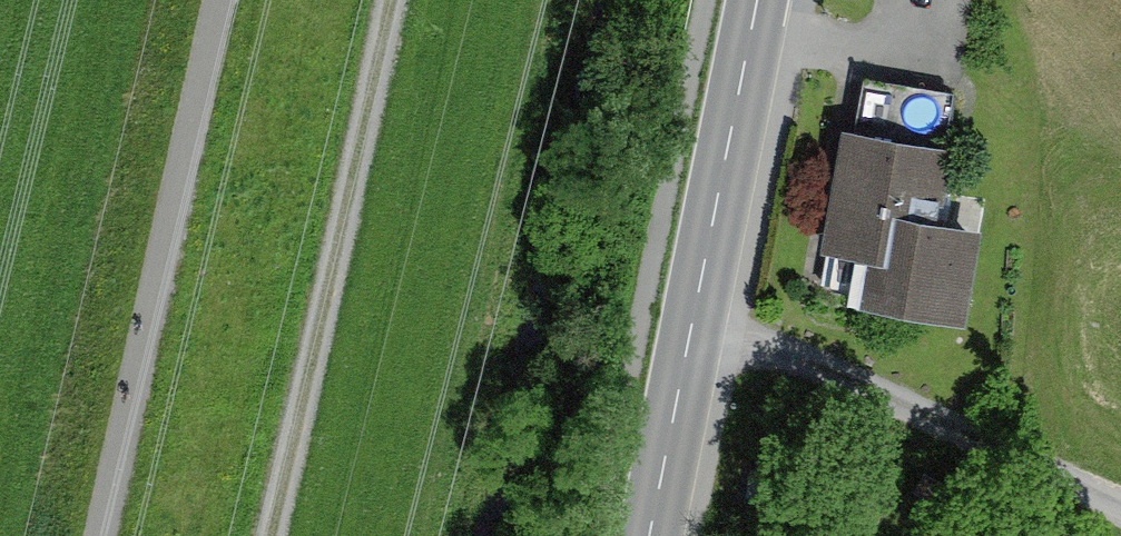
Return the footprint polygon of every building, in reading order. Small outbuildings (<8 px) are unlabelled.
[(840,245),(888,251),(881,301),(978,314),(990,227),(948,221),(959,140),(857,126),(840,245)]
